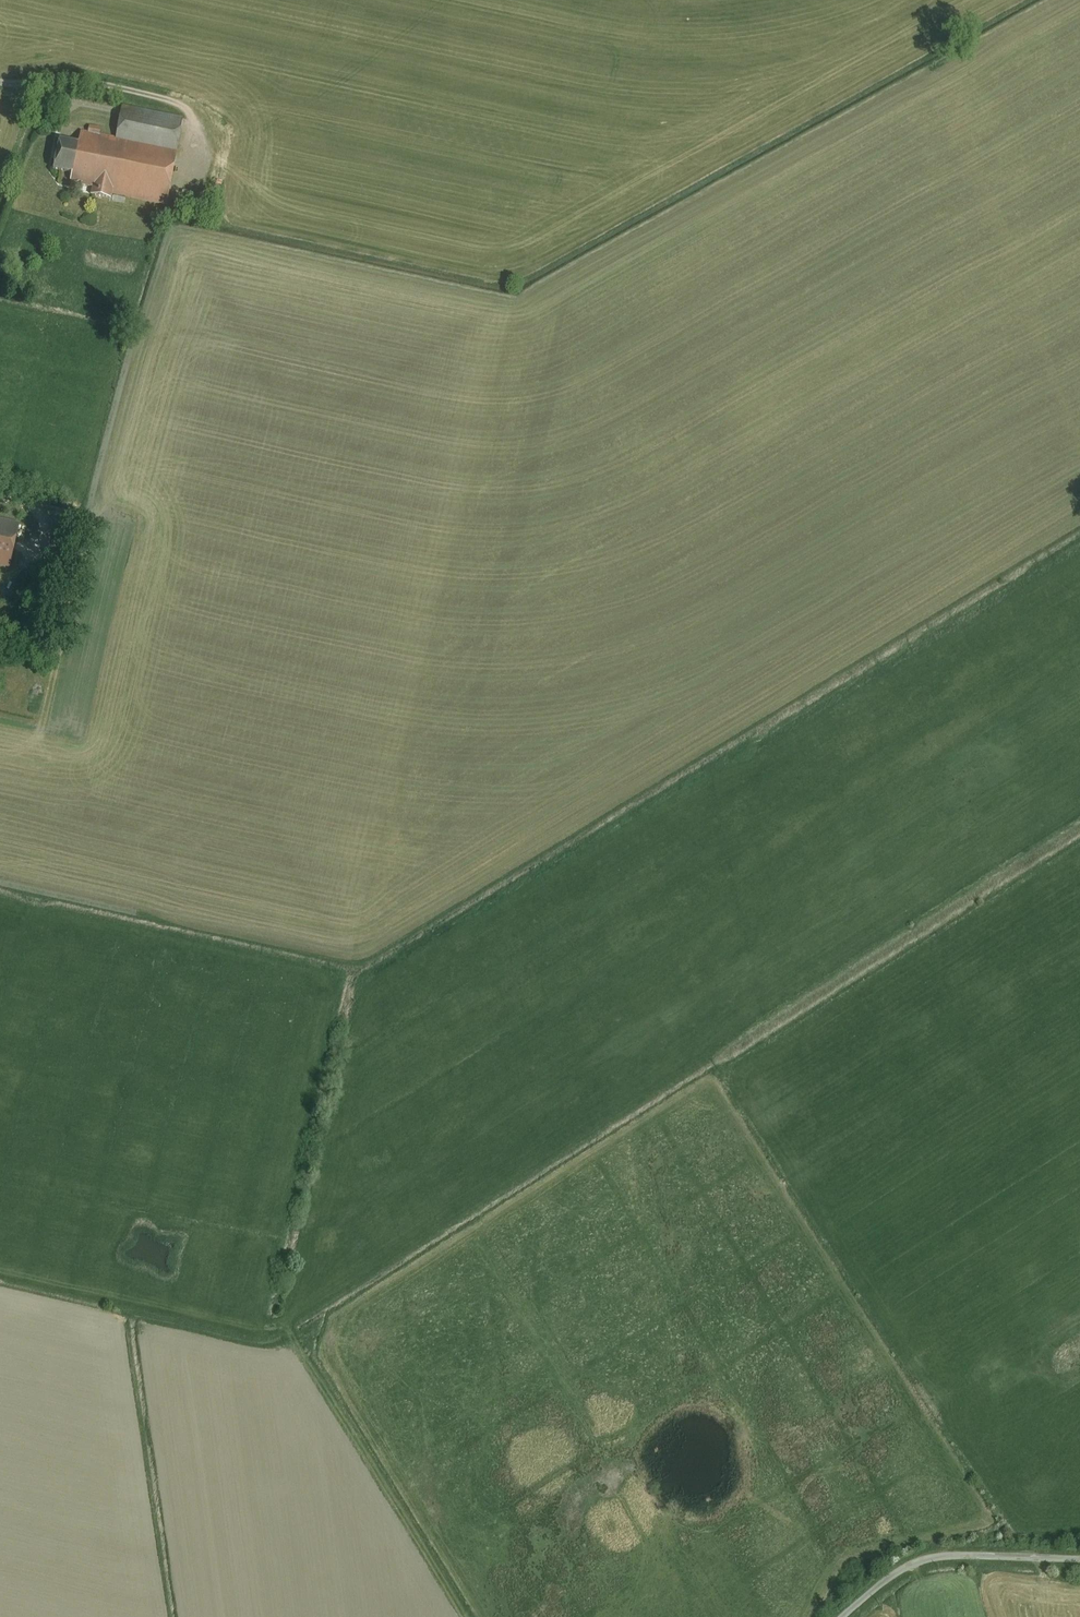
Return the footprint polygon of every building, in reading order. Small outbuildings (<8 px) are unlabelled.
[(161,210),(180,121),(115,107),(109,138),(81,132),(79,145),(70,144),(54,140),(48,173),(68,177),(66,183),(93,188),(91,195),(161,210)] [(87,125),(86,132),(99,134),(100,127),(87,125)] [(4,594),(20,525),(0,520),(0,593),(4,594)]
